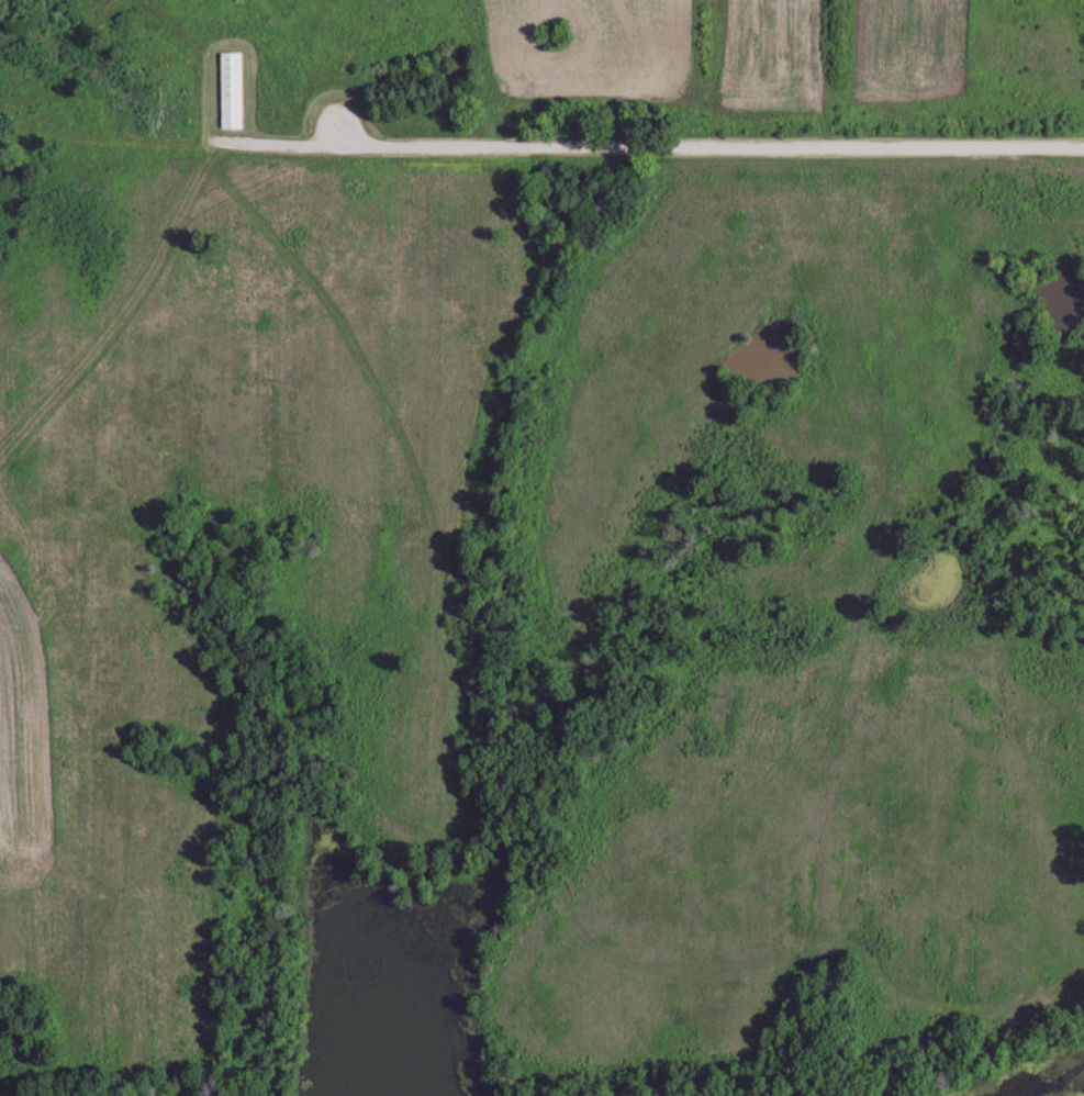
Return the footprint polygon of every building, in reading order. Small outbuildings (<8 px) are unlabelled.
[(242,53),(221,53),(222,128),(242,128),(242,53)]
